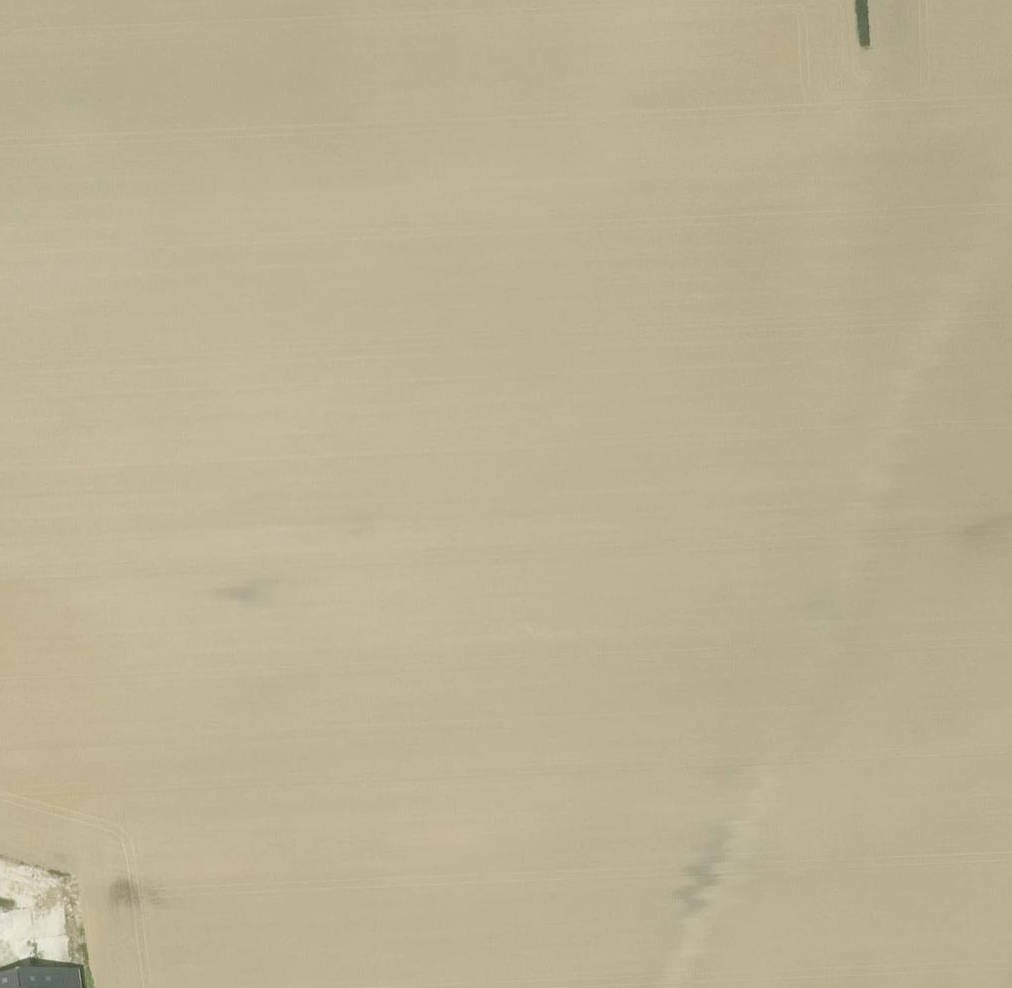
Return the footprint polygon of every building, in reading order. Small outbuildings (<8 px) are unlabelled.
[(82,976),(0,986),(0,987),(83,987),(82,976)]
